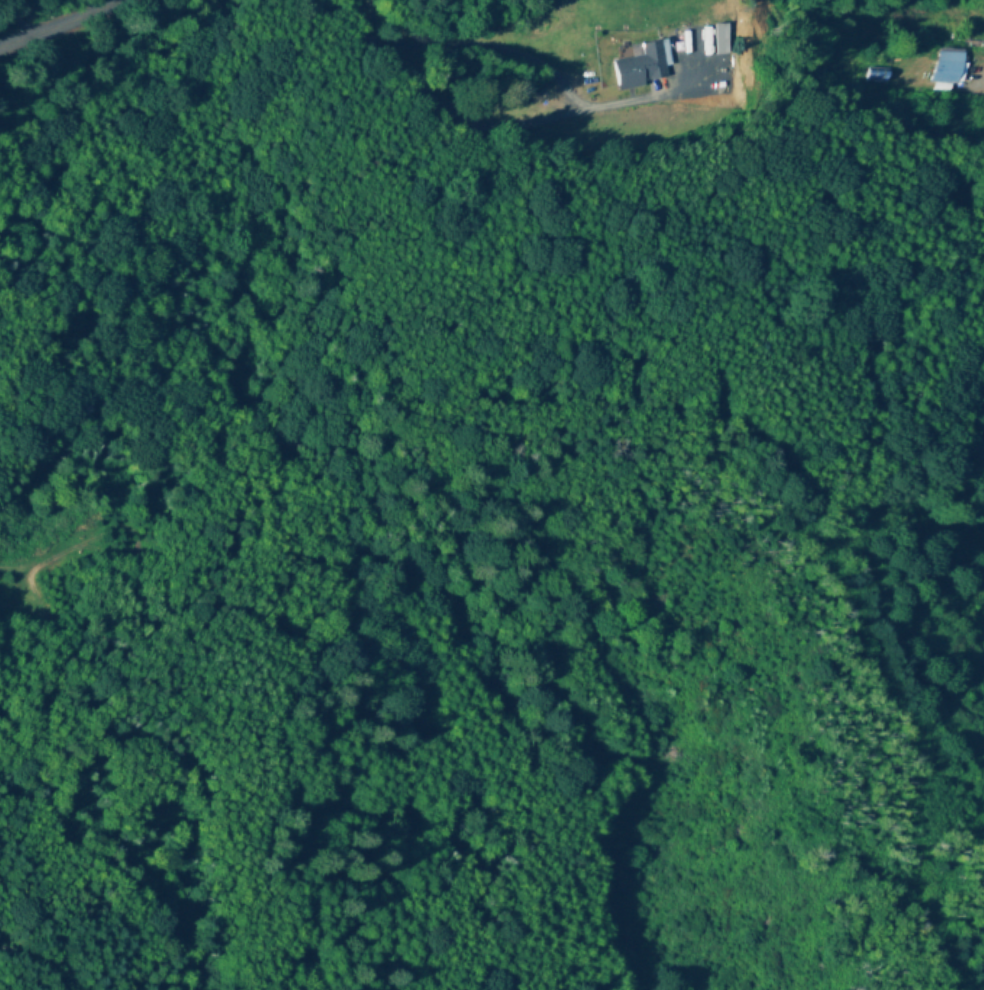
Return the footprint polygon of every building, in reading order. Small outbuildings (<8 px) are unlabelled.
[(609,61),(613,88),(663,81),(658,41),(638,44),(640,56),(609,61)] [(967,51),(942,51),(942,81),(967,81),(967,51)]
